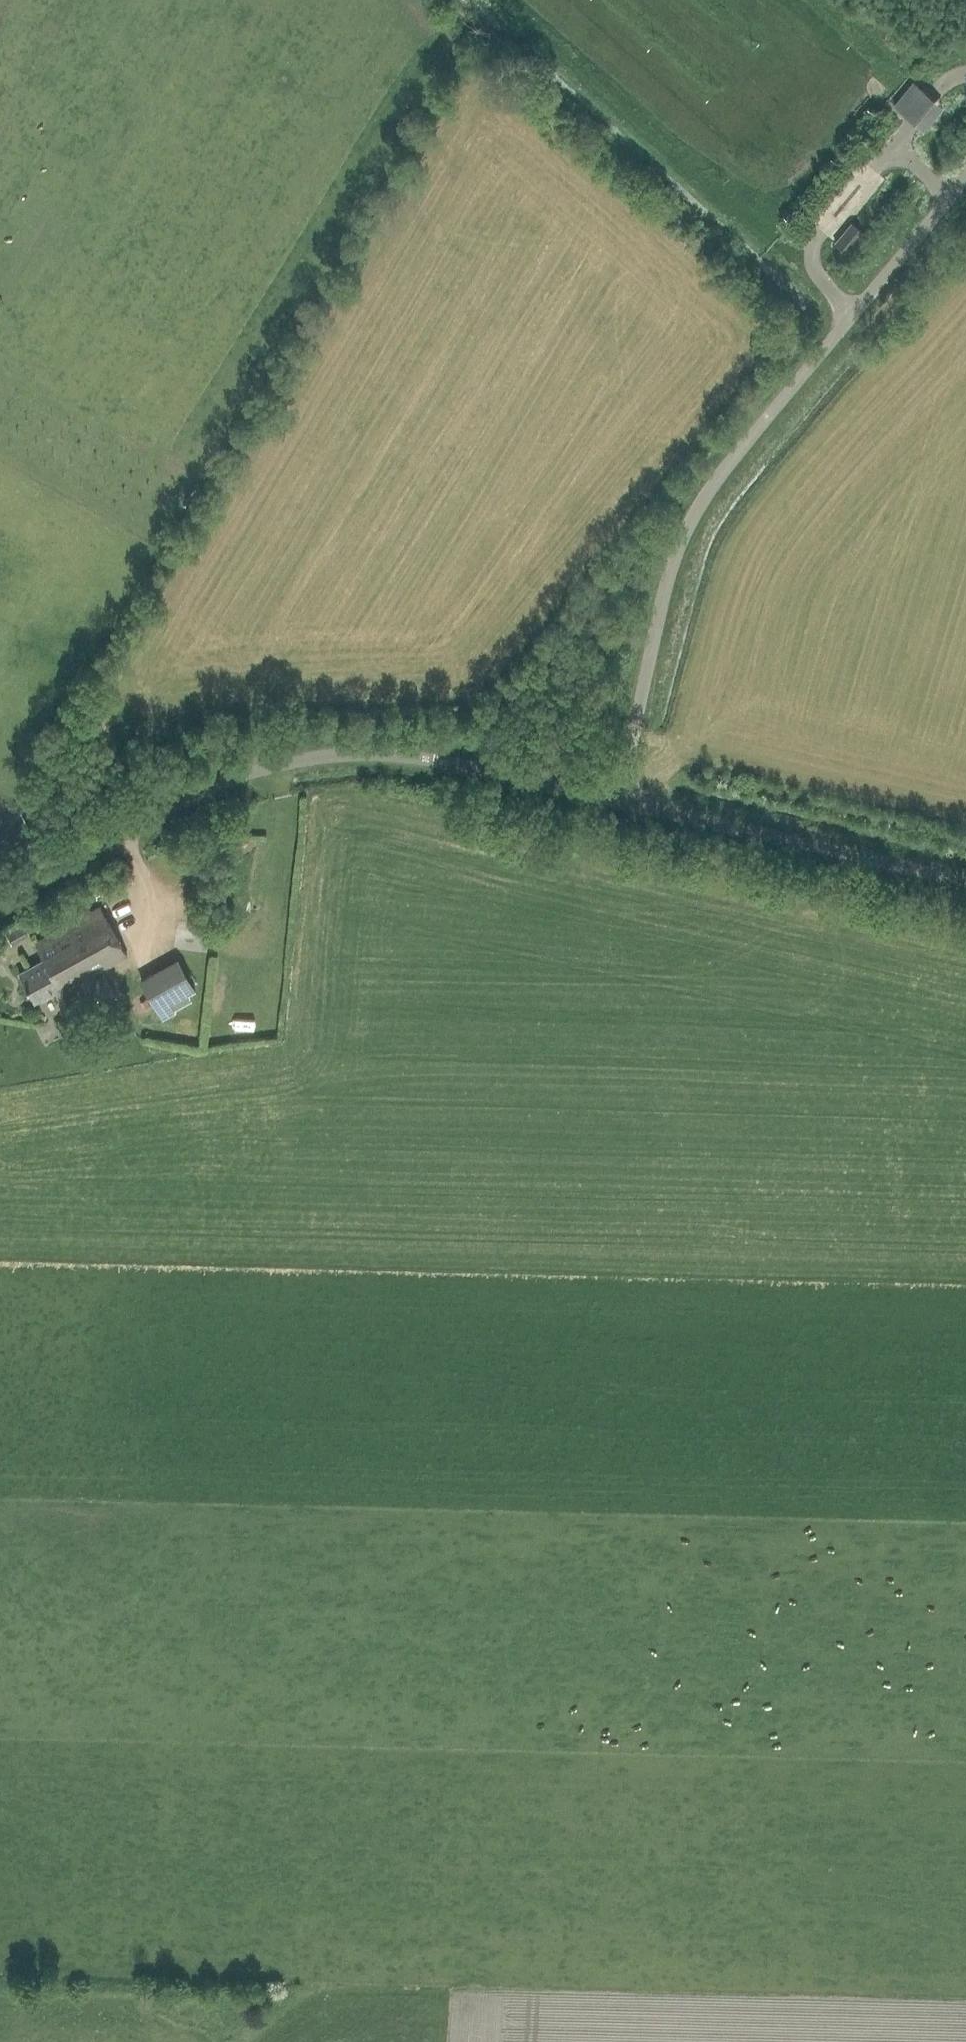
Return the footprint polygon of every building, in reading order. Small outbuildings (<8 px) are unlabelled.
[(893,107),(914,125),(932,104),(911,86),(893,107)] [(847,254),(865,234),(852,222),(834,243),(847,254)] [(33,830),(22,812),(0,824),(0,849),(33,830)] [(72,1022),(115,998),(103,975),(95,979),(93,975),(128,955),(101,907),(36,943),(45,959),(22,971),(38,1000),(55,991),(72,1022)] [(32,934),(25,921),(8,930),(15,942),(32,934)] [(181,957),(144,978),(167,1019),(180,1012),(175,1003),(200,990),(181,957)]
